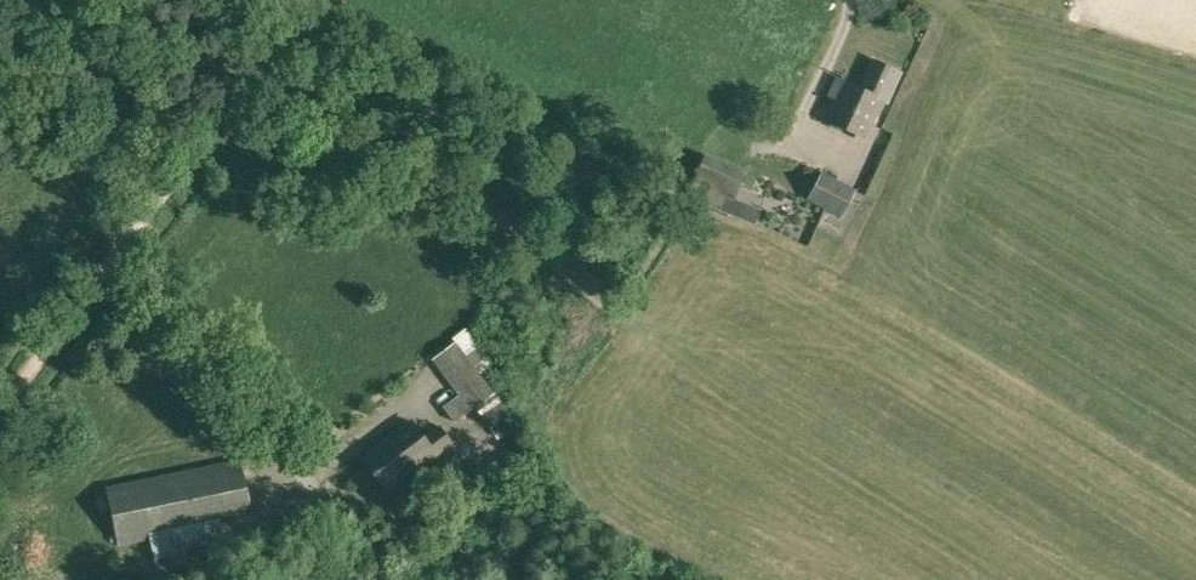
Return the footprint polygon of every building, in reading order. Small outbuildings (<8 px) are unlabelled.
[(874,61),(861,90),(881,99),(885,101),(898,72),(874,61)] [(881,99),(861,90),(845,83),(827,122),(863,138),(881,99)] [(702,154),(690,182),(685,195),(694,199),(754,225),(761,209),(735,198),(746,172),(702,154)] [(841,219),(857,189),(822,171),(806,201),(841,219)] [(494,393),(479,373),(490,364),(467,334),(455,343),(456,343),(433,360),(470,410),(485,431),(509,414),(494,393)] [(435,463),(456,448),(440,426),(424,438),(412,421),(363,457),(385,487),(429,455),(435,463)] [(253,518),(241,457),(106,486),(118,545),(161,536),(161,534),(234,518),(235,522),(253,518)] [(163,545),(144,549),(147,562),(166,558),(163,545)]
